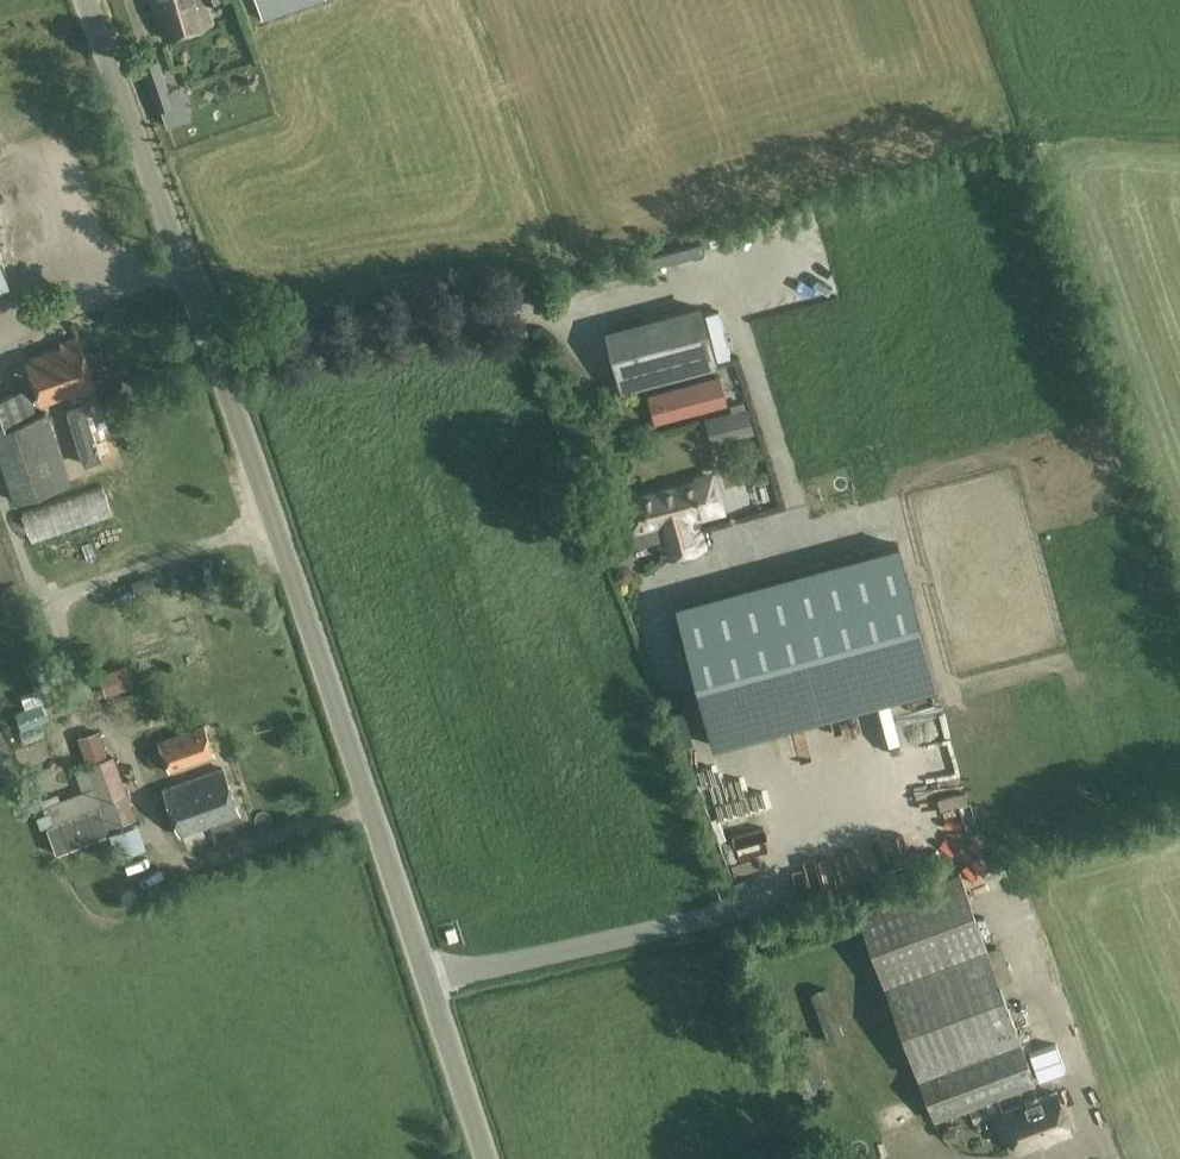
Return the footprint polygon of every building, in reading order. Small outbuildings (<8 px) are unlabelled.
[(164,39),(212,24),(205,4),(217,0),(152,0),(164,39)] [(261,17),(316,0),(256,0),(261,17)] [(158,60),(142,66),(158,111),(174,105),(158,60)] [(124,314),(119,303),(103,310),(108,321),(124,314)] [(682,308),(605,332),(625,402),(702,381),(682,308)] [(718,311),(704,315),(717,361),(731,357),(718,311)] [(33,381),(87,363),(78,336),(60,342),(61,347),(25,359),(33,381)] [(87,363),(33,381),(40,404),(66,396),(78,392),(79,396),(82,395),(97,390),(87,363)] [(719,378),(649,397),(656,424),(726,405),(719,378)] [(36,416),(26,388),(0,397),(0,429),(36,416)] [(87,412),(82,395),(79,396),(78,392),(66,396),(73,419),(88,413),(87,412)] [(101,408),(87,412),(88,413),(92,428),(106,423),(101,408)] [(746,411),(717,419),(722,438),(751,430),(746,411)] [(78,467),(67,470),(71,480),(81,477),(78,467)] [(688,483),(618,501),(625,531),(649,525),(660,560),(704,548),(696,518),(701,517),(696,501),(706,498),(701,480),(688,483)] [(103,485),(22,513),(33,545),(114,518),(103,485)] [(901,544),(677,604),(715,745),(939,685),(901,544)] [(624,566),(619,568),(617,573),(618,579),(624,581),(629,580),(632,575),(630,569),(624,566)] [(136,595),(155,589),(151,578),(133,583),(136,595)] [(133,686),(126,665),(103,673),(111,694),(133,686)] [(16,711),(22,730),(47,721),(40,702),(16,711)] [(203,723),(159,739),(169,768),(213,752),(203,723)] [(108,755),(100,735),(79,742),(87,763),(108,755)] [(88,764),(96,787),(101,804),(109,827),(136,818),(114,756),(88,764)] [(223,768),(164,788),(180,836),(239,816),(223,768)] [(83,792),(48,805),(54,822),(101,804),(96,787),(83,792)] [(57,853),(110,834),(110,833),(100,807),(47,826),(57,853)] [(139,824),(114,833),(121,855),(146,846),(139,824)] [(1036,1084),(1021,1040),(960,871),(856,908),(918,1078),(934,1122),(1036,1084)] [(1014,1015),(1019,1028),(1046,1019),(1041,1006),(1014,1015)] [(1031,1028),(1042,1058),(1053,1054),(1043,1024),(1031,1028)] [(1051,1061),(1035,1065),(1039,1079),(1055,1075),(1051,1061)] [(1056,1093),(1004,1112),(1018,1151),(1070,1132),(1056,1093)]
